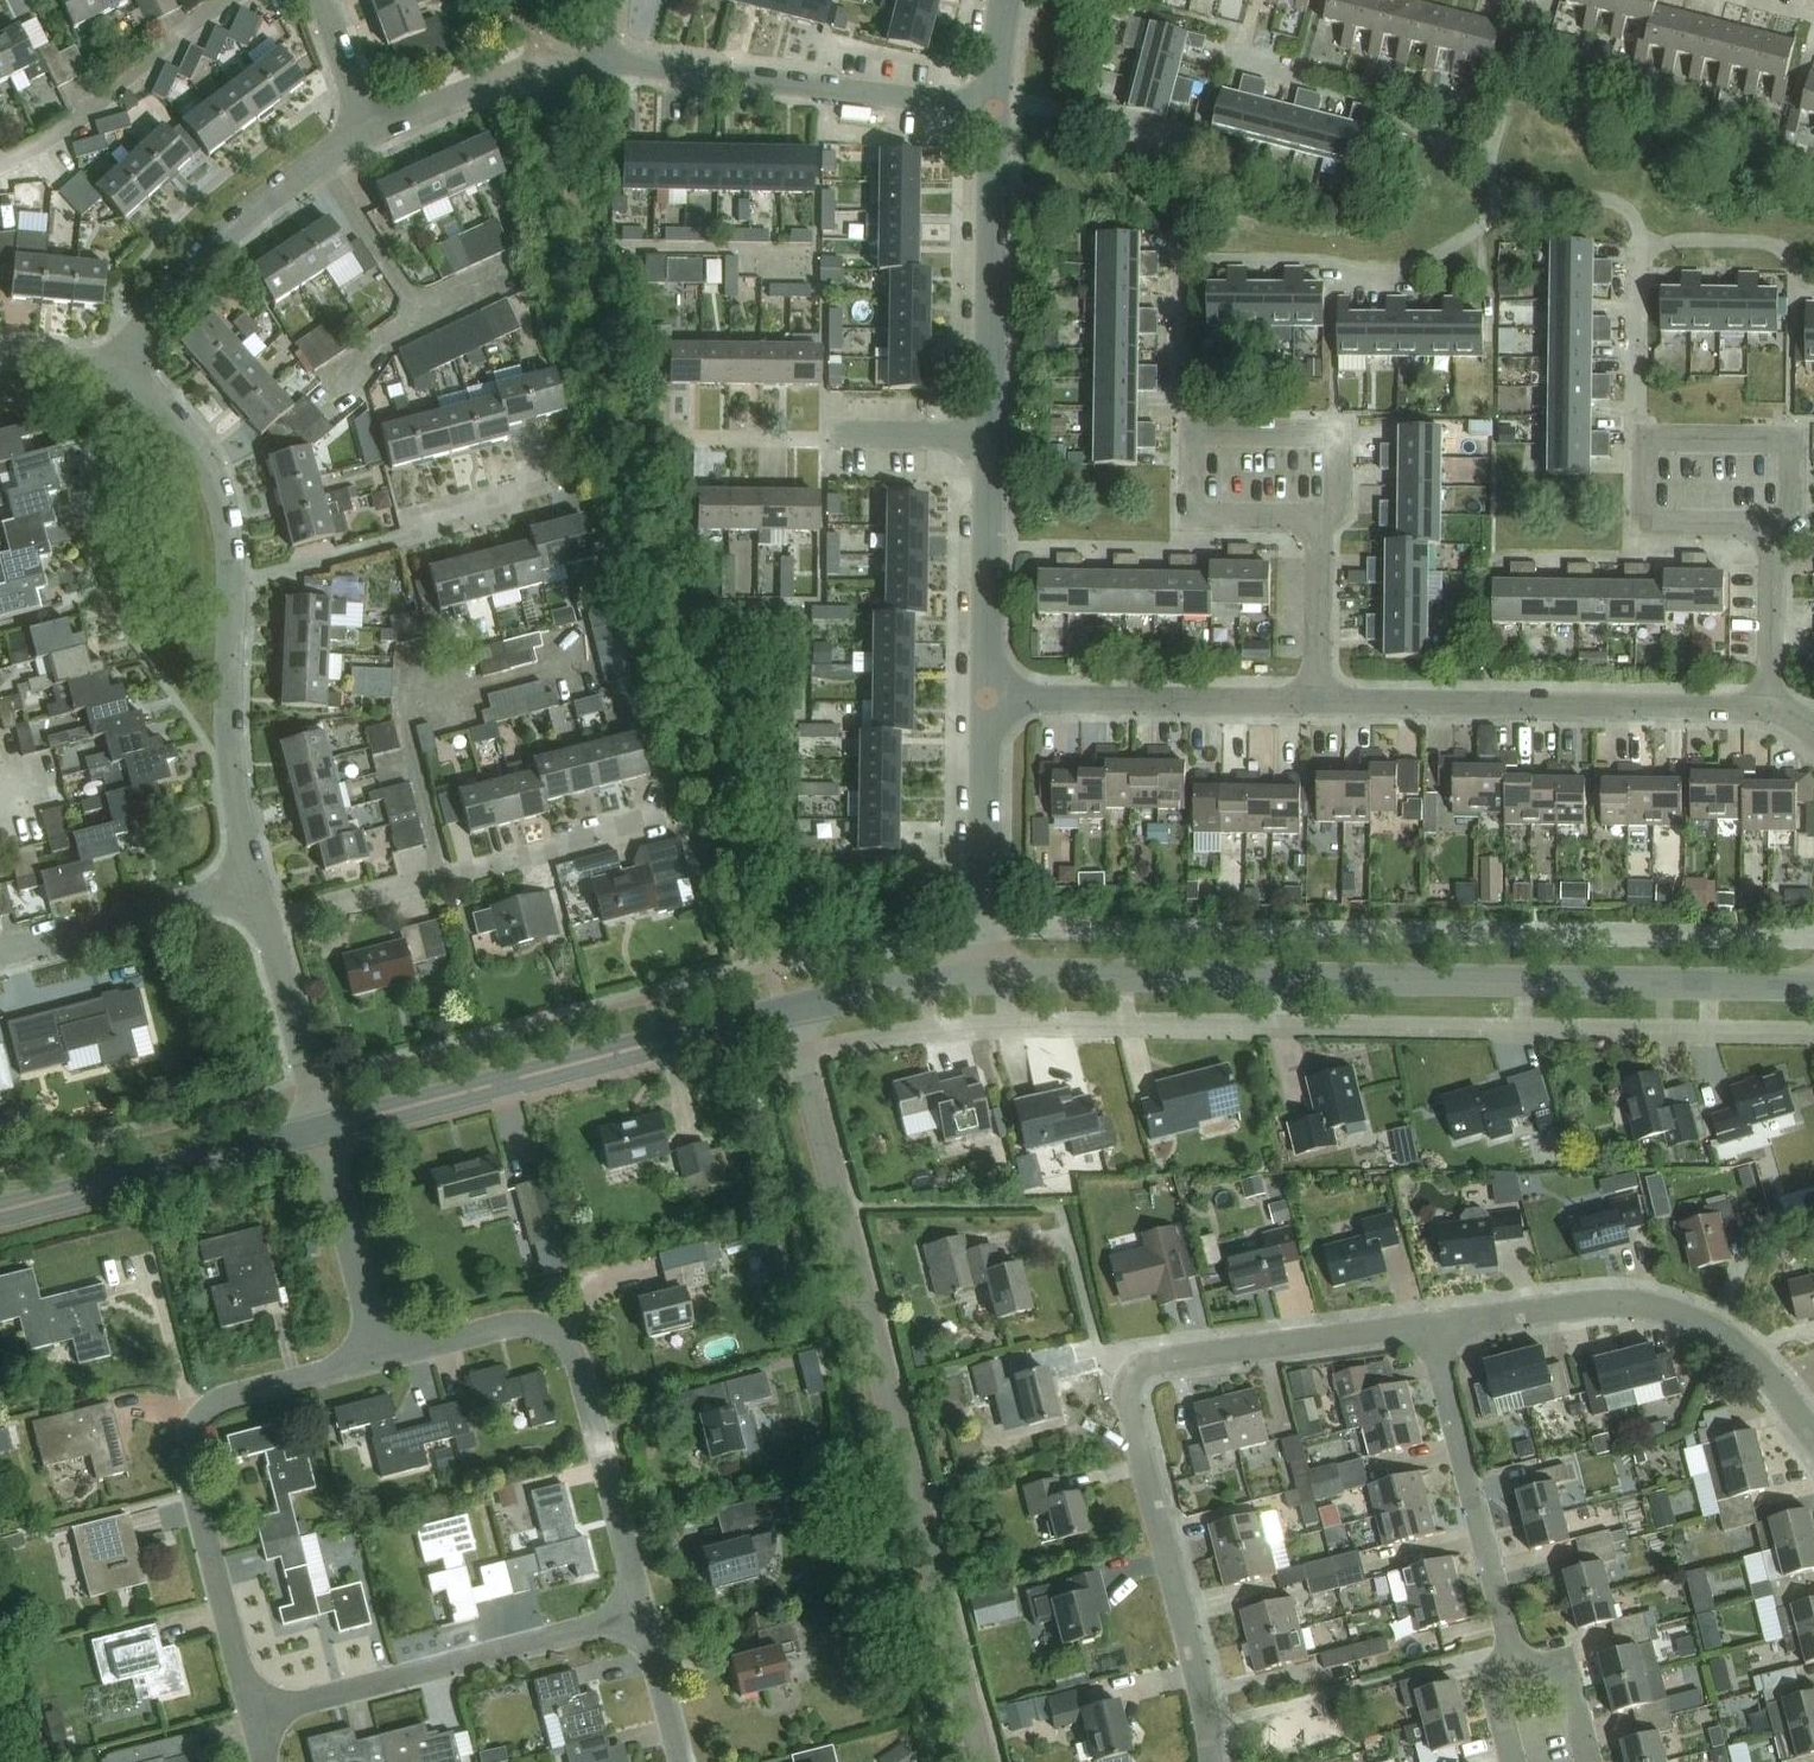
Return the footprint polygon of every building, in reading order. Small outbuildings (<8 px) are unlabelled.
[(102,18),(94,0),(59,0),(74,31),(102,18)] [(129,4),(127,0),(94,0),(102,18),(129,4)] [(154,0),(134,0),(146,26),(163,18),(154,0)] [(163,18),(178,10),(173,0),(154,0),(163,18)] [(412,6),(410,0),(367,0),(375,20),(412,6)] [(733,3),(763,10),(766,0),(733,0),(733,3)] [(763,10),(794,18),(799,0),(766,0),(763,10)] [(794,18),(824,26),(831,0),(799,0),(794,18)] [(879,8),(895,12),(898,0),(881,0),(879,8)] [(895,12),(932,22),(938,0),(898,0),(895,12)] [(1296,8),(1307,11),(1310,0),(1298,0),(1296,8)] [(1325,20),(1347,26),(1342,46),(1352,49),(1357,29),(1353,27),(1360,0),(1330,0),(1325,20)] [(1353,27),(1357,29),(1375,33),(1370,53),(1381,56),(1386,36),(1380,34),(1389,0),(1360,0),(1353,27)] [(1386,36),(1402,40),(1397,60),(1407,63),(1413,42),(1408,41),(1418,2),(1409,0),(1389,0),(1380,34),(1386,36)] [(1566,3),(1588,8),(1583,29),(1594,32),(1599,12),(1595,11),(1598,0),(1567,0),(1566,3)] [(1595,11),(1599,12),(1616,16),(1611,35),(1622,38),(1627,19),(1624,18),(1628,0),(1598,0),(1595,11)] [(1627,19),(1649,24),(1644,43),(1639,41),(1633,64),(1645,67),(1650,46),(1646,45),(1656,7),(1658,0),(1628,0),(1624,18),(1627,19)] [(1418,2),(1408,41),(1413,42),(1430,47),(1425,67),(1436,70),(1441,49),(1436,48),(1446,9),(1418,2)] [(412,6),(375,20),(386,48),(389,46),(399,70),(448,50),(438,27),(434,29),(431,21),(420,26),(412,6)] [(1646,45),(1650,46),(1668,51),(1662,72),(1674,75),(1679,54),(1675,53),(1685,15),(1656,7),(1646,45)] [(850,12),(839,9),(834,28),(846,31),(850,12)] [(1446,9),(1436,48),(1441,49),(1457,54),(1452,75),(1462,78),(1467,56),(1463,56),(1473,16),(1446,9)] [(239,46),(253,17),(240,11),(229,35),(227,40),(239,46)] [(895,12),(888,42),(925,51),(932,22),(895,12)] [(1685,15),(1675,53),(1679,54),(1695,58),(1690,79),(1700,81),(1705,62),(1702,60),(1712,22),(1685,15)] [(1463,56),(1467,56),(1484,61),(1479,82),(1489,85),(1495,62),(1491,61),(1501,23),(1473,16),(1463,56)] [(1148,22),(1141,52),(1181,62),(1185,46),(1203,51),(1207,37),(1148,22)] [(1712,22),(1702,60),(1705,62),(1722,66),(1717,86),(1728,89),(1734,68),(1730,67),(1740,29),(1712,22)] [(53,44),(38,52),(39,54),(33,57),(19,28),(0,37),(0,58),(11,80),(24,73),(44,64),(49,73),(57,90),(72,83),(53,44)] [(215,65),(227,40),(229,35),(215,28),(204,53),(202,58),(215,65)] [(1730,67),(1734,68),(1750,73),(1745,93),(1756,96),(1761,75),(1757,74),(1767,36),(1740,29),(1730,67)] [(1757,74),(1761,75),(1776,79),(1771,100),(1782,103),(1788,81),(1784,80),(1794,43),(1767,36),(1757,74)] [(247,56),(256,67),(278,50),(269,39),(247,56)] [(74,46),(63,52),(58,42),(53,44),(72,83),(88,75),(74,46)] [(190,83),(202,58),(204,53),(190,47),(179,72),(177,77),(190,83)] [(255,69),(281,103),(306,84),(279,50),(255,69)] [(1141,52),(1134,79),(1192,94),(1195,82),(1177,77),(1181,62),(1141,52)] [(11,80),(0,58),(0,85),(11,80)] [(44,64),(24,73),(29,83),(49,73),(44,64)] [(165,102),(177,77),(179,72),(165,66),(151,96),(165,102)] [(257,121),(281,103),(255,69),(231,87),(257,121)] [(1800,112),(1813,115),(1813,71),(1810,71),(1800,112)] [(1241,137),(1256,79),(1243,75),(1242,80),(1238,95),(1222,90),(1212,130),(1241,137)] [(1134,79),(1126,108),(1166,118),(1170,102),(1189,106),(1192,94),(1134,79)] [(1256,79),(1241,137),(1268,144),(1279,105),(1264,101),(1269,82),(1256,79)] [(234,139),(257,121),(231,87),(207,105),(234,139)] [(1279,105),(1268,144),(1296,151),(1311,93),(1299,90),(1294,109),(1279,105)] [(139,102),(128,92),(122,98),(127,113),(139,102)] [(1311,93),(1296,151),(1324,159),(1334,119),(1319,115),(1323,97),(1311,93)] [(1334,119),(1324,159),(1352,166),(1368,108),(1355,104),(1350,123),(1334,119)] [(209,158),(234,139),(207,105),(182,124),(183,125),(203,150),(209,158)] [(99,138),(104,137),(131,129),(127,115),(95,124),(99,138)] [(193,159),(203,150),(183,125),(170,135),(163,127),(140,149),(170,181),(193,160),(193,159)] [(108,151),(104,137),(99,138),(72,146),(76,161),(108,151)] [(477,189),(505,177),(487,137),(459,150),(477,189)] [(654,191),(655,149),(623,148),(622,177),(611,177),(611,195),(622,195),(622,190),(654,191)] [(148,201),(170,181),(140,149),(118,169),(148,201)] [(655,149),(654,191),(686,192),(686,149),(655,149)] [(686,149),(686,192),(717,192),(718,150),(686,149)] [(450,202),(477,189),(459,150),(432,162),(450,202)] [(718,150),(717,192),(749,193),(750,150),(718,150)] [(750,150),(749,193),(781,193),(782,151),(750,150)] [(782,151),(781,193),(812,194),(813,152),(782,151)] [(835,152),(823,151),(822,171),(834,171),(835,152)] [(880,152),(880,182),(917,182),(918,152),(880,152)] [(448,202),(450,202),(432,162),(404,174),(422,214),(448,202)] [(125,222),(148,201),(118,169),(96,189),(104,198),(125,222)] [(93,208),(104,198),(96,189),(82,174),(71,185),(93,208)] [(394,227),(422,214),(404,174),(376,187),(394,227)] [(880,182),(879,211),(917,212),(917,182),(880,182)] [(93,208),(71,185),(60,194),(82,218),(93,208)] [(822,211),(834,211),(834,192),(822,191),(822,211)] [(448,202),(422,214),(427,225),(453,213),(448,202)] [(833,231),(834,211),(822,211),(822,230),(833,231)] [(917,241),(917,212),(879,211),(879,224),(866,224),(866,239),(879,239),(879,241),(917,241)] [(379,267),(361,239),(348,248),(328,218),(303,236),(326,271),(351,255),(364,273),(365,276),(379,267)] [(497,220),(483,226),(497,256),(511,250),(497,220)] [(483,226),(470,232),(483,262),(497,256),(483,226)] [(641,229),(622,228),(621,240),(641,241),(641,229)] [(685,241),(685,229),(665,229),(665,241),(685,241)] [(685,229),(685,241),(705,242),(705,230),(685,229)] [(748,243),(748,231),(728,231),(728,242),(748,243)] [(748,231),(748,243),(768,243),(768,231),(748,231)] [(812,232),(792,231),(792,244),(812,244),(812,232)] [(470,232),(456,239),(470,268),(483,262),(470,232)] [(46,260),(49,237),(18,233),(0,236),(0,245),(3,269),(14,268),(11,300),(42,303),(46,260)] [(1100,235),(1100,265),(1160,265),(1160,253),(1141,253),(1141,235),(1100,235)] [(301,288),(326,271),(303,236),(277,252),(301,288)] [(456,239),(443,245),(456,275),(470,268),(456,239)] [(879,241),(879,272),(890,272),(890,270),(916,271),(916,270),(917,241),(879,241)] [(1552,243),(1552,273),(1612,273),(1612,261),(1593,261),(1593,244),(1552,243)] [(443,245),(429,251),(443,281),(456,275),(443,245)] [(275,305),(301,288),(277,252),(251,269),(275,305)] [(339,290),(364,273),(351,255),(326,271),(339,290)] [(664,285),(664,257),(646,257),(646,285),(664,285)] [(725,277),(737,277),(738,257),(726,257),(725,277)] [(841,259),(821,259),(821,282),(841,282),(841,259)] [(76,263),(58,261),(46,260),(42,303),(72,306),(76,263)] [(667,260),(667,285),(684,285),(684,260),(667,260)] [(707,262),(707,285),(721,285),(721,262),(707,262)] [(103,309),(107,266),(76,263),(72,306),(103,309)] [(1100,265),(1099,293),(1140,293),(1140,277),(1160,278),(1160,265),(1100,265)] [(3,269),(0,270),(0,281),(13,280),(14,268),(3,269)] [(1209,286),(1209,326),(1237,326),(1238,268),(1229,268),(1229,286),(1209,286)] [(1238,268),(1237,326),(1266,327),(1266,286),(1247,286),(1247,268),(1238,268)] [(1266,286),(1266,327),(1294,327),(1295,269),(1286,268),(1286,286),(1266,286)] [(1295,269),(1294,327),(1324,327),(1325,287),(1304,286),(1304,269),(1295,269)] [(890,299),(928,300),(929,270),(916,270),(916,271),(890,270),(890,272),(890,299)] [(1661,290),(1660,331),(1690,331),(1691,273),(1681,272),(1681,290),(1661,290)] [(1552,273),(1552,301),(1592,302),(1593,285),(1611,285),(1612,273),(1552,273)] [(1691,273),(1690,331),(1719,332),(1720,291),(1701,291),(1701,273),(1691,273)] [(1720,291),(1719,332),(1748,332),(1749,273),(1739,273),(1739,291),(1720,291)] [(1749,273),(1748,332),(1777,332),(1777,325),(1786,325),(1787,298),(1778,298),(1778,292),(1758,291),(1758,273),(1749,273)] [(737,297),(737,277),(725,277),(725,297),(737,297)] [(790,298),(790,286),(770,286),(770,297),(790,298)] [(790,286),(790,298),(810,298),(810,286),(790,286)] [(1099,293),(1099,321),(1159,322),(1160,309),(1140,309),(1140,293),(1099,293)] [(1340,297),(1339,356),(1371,356),(1372,316),(1355,316),(1355,297),(1340,297)] [(1372,316),(1371,356),(1398,357),(1399,298),(1389,298),(1389,316),(1372,316)] [(1399,298),(1398,357),(1426,357),(1427,317),(1408,316),(1408,298),(1399,298)] [(928,329),(928,300),(890,299),(889,329),(928,329)] [(1427,317),(1426,357),(1454,357),(1455,299),(1445,299),(1445,317),(1427,317)] [(1455,299),(1454,357),(1483,358),(1483,317),(1464,317),(1465,299),(1455,299)] [(493,307),(508,337),(521,330),(507,300),(493,307)] [(1552,301),(1551,330),(1611,330),(1611,318),(1592,318),(1592,302),(1552,301)] [(1805,362),(1813,362),(1813,304),(1806,304),(1805,362)] [(494,343),(508,337),(493,307),(480,313),(494,343)] [(829,331),(841,331),(841,312),(830,312),(829,331)] [(481,349),(494,343),(480,313),(466,320),(481,349)] [(241,333),(253,323),(246,315),(234,325),(241,333)] [(201,368),(234,339),(214,316),(181,344),(201,368)] [(334,320),(321,328),(340,356),(352,348),(334,320)] [(468,356),(481,349),(466,320),(453,326),(468,356)] [(1099,321),(1099,350),(1139,350),(1139,334),(1159,334),(1159,322),(1099,321)] [(260,332),(253,323),(241,333),(249,342),(260,332)] [(454,362),(468,356),(453,326),(440,332),(454,362)] [(321,328),(309,336),(327,364),(340,356),(321,328)] [(889,329),(889,358),(928,359),(928,329),(889,329)] [(1551,330),(1551,359),(1592,359),(1593,342),(1611,342),(1611,330),(1551,330)] [(841,351),(841,331),(829,331),(829,351),(841,351)] [(441,369),(454,362),(440,332),(426,339),(441,369)] [(309,336),(296,345),(299,349),(305,358),(311,367),(315,372),(327,364),(309,336)] [(221,390),(254,362),(234,339),(201,368),(221,390)] [(427,375),(441,369),(426,339),(413,345),(427,375)] [(819,386),(820,349),(806,349),(806,339),(789,339),(789,348),(789,386),(819,386)] [(414,382),(427,375),(413,345),(400,352),(414,382)] [(671,347),(652,346),(656,378),(656,379),(670,379),(670,378),(671,347)] [(700,384),(701,347),(671,347),(670,378),(670,379),(670,384),(700,384)] [(730,385),(730,348),(701,347),(700,384),(730,385)] [(759,385),(760,348),(730,348),(730,385),(759,385)] [(789,386),(789,348),(760,348),(759,385),(789,386)] [(1099,350),(1098,378),(1158,379),(1158,367),(1139,366),(1139,350),(1099,350)] [(927,389),(928,359),(889,358),(889,389),(927,389)] [(1551,359),(1551,388),(1610,388),(1611,377),(1592,376),(1592,359),(1551,359)] [(1308,361),(1308,378),(1324,378),(1324,361),(1308,361)] [(241,413),(274,384),(254,362),(221,390),(241,413)] [(535,422),(565,414),(554,371),(536,376),(533,366),(522,369),(524,379),(535,422)] [(841,367),(829,366),(828,386),(840,386),(841,367)] [(1098,378),(1098,407),(1138,407),(1138,391),(1158,392),(1158,379),(1098,378)] [(508,429),(535,422),(524,379),(495,387),(498,398),(507,429),(508,429)] [(289,430),(314,408),(305,398),(294,407),(274,384),(241,413),(261,436),(267,431),(277,442),(293,434),(289,430)] [(511,440),(508,429),(507,429),(498,398),(495,387),(466,394),(469,406),(480,448),(511,440)] [(1551,388),(1550,416),(1592,417),(1592,400),(1610,400),(1610,388),(1551,388)] [(394,399),(391,400),(395,415),(398,414),(408,411),(405,396),(394,399)] [(451,456),(480,448),(469,406),(440,413),(451,456)] [(1098,407),(1098,435),(1157,436),(1158,424),(1138,423),(1138,407),(1098,407)] [(298,440),(323,418),(314,408),(289,430),(293,434),(298,440)] [(422,463),(451,456),(440,413),(411,421),(422,463)] [(1550,416),(1550,444),(1610,445),(1610,433),(1592,433),(1592,417),(1550,416)] [(311,450),(334,430),(323,418),(298,440),(293,434),(277,442),(281,456),(268,459),(277,490),(318,479),(311,450)] [(392,471),(422,463),(411,421),(401,423),(381,429),(392,471)] [(25,459),(21,443),(32,440),(29,426),(0,433),(0,465),(25,459)] [(1382,458),(1442,458),(1443,428),(1402,428),(1402,446),(1382,445),(1382,458)] [(1499,429),(1499,446),(1516,446),(1516,429),(1499,429)] [(1098,435),(1097,465),(1137,466),(1137,448),(1157,448),(1157,436),(1098,435)] [(1550,444),(1550,474),(1591,475),(1591,456),(1610,456),(1610,445),(1550,444)] [(1053,446),(1052,464),(1066,464),(1067,446),(1053,446)] [(64,462),(61,449),(25,459),(0,465),(0,476),(14,473),(18,489),(56,480),(52,465),(64,462)] [(1070,465),(1084,465),(1085,465),(1084,453),(1070,454),(1070,465)] [(1370,470),(1382,470),(1401,470),(1401,487),(1442,487),(1454,487),(1454,458),(1442,458),(1382,458),(1370,457),(1370,470)] [(285,519),(326,508),(318,479),(277,490),(285,519)] [(58,486),(56,480),(18,489),(0,494),(0,508),(11,505),(15,522),(52,512),(49,497),(60,494),(58,486)] [(1442,516),(1442,487),(1401,487),(1401,503),(1381,503),(1381,515),(1442,516)] [(356,488),(348,491),(351,501),(359,499),(356,488)] [(351,501),(348,491),(332,495),(335,505),(351,501)] [(728,530),(729,493),(699,492),(698,529),(728,530)] [(387,493),(371,498),(374,506),(382,511),(391,509),(387,493)] [(758,530),(758,493),(729,493),(728,530),(758,530)] [(787,531),(788,494),(758,493),(758,530),(770,531),(787,531)] [(788,494),(787,531),(817,531),(818,494),(788,494)] [(839,496),(827,496),(827,515),(839,515),(839,496)] [(887,496),(887,526),(925,526),(925,497),(887,496)] [(351,501),(335,505),(338,516),(353,512),(351,501)] [(293,549),(334,538),(326,508),(285,519),(293,549)] [(53,515),(52,512),(15,522),(0,525),(0,557),(11,554),(48,545),(44,529),(56,526),(53,515)] [(1381,515),(1381,527),(1400,527),(1400,542),(1400,543),(1431,543),(1431,544),(1441,544),(1442,516),(1381,515)] [(567,567),(593,560),(581,517),(556,524),(567,567)] [(542,574),(567,567),(556,524),(529,531),(532,542),(533,541),(541,574),(542,574)] [(887,526),(886,555),(924,556),(925,526),(887,526)] [(758,530),(757,546),(770,546),(770,531),(758,530)] [(770,531),(770,546),(787,546),(787,531),(770,531)] [(838,535),(827,534),(826,574),(837,574),(838,535)] [(545,585),(542,574),(541,574),(533,541),(532,542),(507,548),(518,592),(545,585)] [(1370,559),(1370,571),(1430,572),(1431,544),(1431,543),(1400,543),(1400,542),(1389,542),(1389,559),(1370,559)] [(45,576),(41,560),(52,558),(48,545),(11,554),(0,557),(0,571),(3,570),(7,586),(45,576)] [(1213,604),(1214,604),(1238,605),(1242,605),(1242,546),(1230,545),(1230,564),(1211,563),(1211,576),(1212,576),(1213,604)] [(1254,564),(1255,546),(1242,546),(1242,605),(1270,605),(1271,565),(1254,564)] [(492,599),(518,592),(507,548),(481,555),(492,599)] [(1069,614),(1071,554),(1059,554),(1059,574),(1040,573),(1040,613),(1069,614)] [(1098,614),(1098,574),(1082,574),(1082,554),(1071,554),(1069,614),(1098,614)] [(466,606),(492,599),(481,555),(455,562),(466,606)] [(886,555),(886,585),(924,585),(924,556),(886,555)] [(1127,615),(1127,555),(1116,555),(1115,574),(1098,574),(1098,614),(1127,615)] [(1140,575),(1140,555),(1127,555),(1127,615),(1155,615),(1155,575),(1140,575)] [(1696,615),(1696,555),(1683,555),(1683,574),(1666,573),(1666,585),(1667,585),(1668,614),(1669,614),(1696,615)] [(1708,574),(1708,555),(1696,555),(1696,615),(1725,615),(1726,574),(1708,574)] [(1184,616),(1184,556),(1172,556),(1171,576),(1155,575),(1155,615),(1184,616)] [(1212,576),(1211,576),(1196,576),(1196,563),(1196,557),(1184,556),(1184,616),(1214,616),(1214,604),(1213,604),(1212,576)] [(734,557),(722,557),(722,577),(733,577),(734,557)] [(792,558),(780,558),(780,578),(792,578),(792,558)] [(468,614),(466,606),(455,562),(428,569),(440,613),(452,610),(454,617),(468,614)] [(1196,563),(1196,576),(1211,576),(1211,563),(1196,563)] [(1524,623),(1524,565),(1512,565),(1512,582),(1495,582),(1494,623),(1524,623)] [(1537,583),(1537,565),(1524,565),(1524,623),(1553,624),(1553,583),(1537,583)] [(1581,624),(1581,565),(1569,565),(1569,583),(1553,583),(1553,624),(1581,624)] [(1593,584),(1594,565),(1581,565),(1581,624),(1610,625),(1610,584),(1593,584)] [(1639,625),(1638,566),(1626,566),(1626,584),(1610,584),(1610,625),(1639,625)] [(1651,585),(1651,566),(1638,566),(1639,625),(1669,626),(1669,614),(1668,614),(1667,585),(1666,585),(1651,585)] [(1430,600),(1430,572),(1370,571),(1370,584),(1388,584),(1388,600),(1430,600)] [(36,592),(48,589),(45,576),(7,586),(0,588),(0,619),(40,609),(36,592)] [(733,577),(722,577),(721,597),(733,597),(733,577)] [(792,578),(780,578),(780,598),(792,598),(792,578)] [(428,579),(414,583),(418,599),(432,595),(428,579)] [(885,614),(885,615),(912,616),(912,617),(923,617),(924,585),(886,585),(885,614)] [(311,588),(311,601),(331,601),(331,589),(311,588)] [(362,603),(331,601),(311,601),(285,600),(284,626),(330,628),(356,629),(361,630),(362,603)] [(1370,615),(1370,628),(1430,629),(1430,600),(1388,600),(1388,616),(1370,615)] [(620,623),(628,621),(625,608),(588,617),(589,621),(591,631),(620,623)] [(851,609),(812,608),(812,620),(851,621),(851,609)] [(418,611),(404,614),(411,642),(425,639),(418,611)] [(558,611),(551,613),(552,617),(555,629),(562,627),(558,611)] [(404,614),(390,618),(393,631),(396,643),(397,646),(411,642),(404,614)] [(885,615),(885,614),(874,614),(873,643),(911,644),(912,617),(912,616),(885,615)] [(49,657),(88,647),(85,635),(72,638),(68,621),(30,631),(34,648),(9,654),(12,667),(49,657)] [(620,623),(591,631),(595,645),(624,638),(620,623)] [(356,629),(330,628),(284,626),(284,653),(329,656),(329,640),(355,641),(356,629)] [(1370,628),(1370,641),(1387,641),(1387,658),(1430,659),(1430,629),(1370,628)] [(381,642),(396,643),(393,631),(381,630),(381,642)] [(540,634),(513,641),(516,655),(533,650),(543,647),(540,634)] [(1031,635),(1031,659),(1036,659),(1039,659),(1042,659),(1042,635),(1039,635),(1031,635)] [(624,638),(595,645),(599,659),(628,652),(624,638)] [(513,641),(503,644),(511,671),(537,664),(533,650),(516,655),(513,641)] [(873,655),(873,673),(911,673),(911,644),(873,643),(873,655)] [(1259,643),(1258,659),(1271,659),(1271,643),(1259,643)] [(498,659),(479,665),(482,679),(511,671),(503,644),(494,646),(498,659)] [(1184,645),(1184,659),(1197,659),(1198,646),(1184,645)] [(494,646),(466,654),(470,667),(498,659),(494,646)] [(814,646),(814,664),(828,664),(829,647),(814,646)] [(68,684),(106,673),(103,661),(92,664),(88,647),(49,657),(53,674),(28,680),(29,683),(20,685),(23,695),(53,688),(68,684)] [(628,652),(599,659),(602,671),(631,664),(628,652)] [(328,681),(329,656),(284,653),(283,679),(328,681)] [(852,654),(852,672),(873,673),(873,655),(852,654)] [(1579,654),(1579,668),(1591,668),(1591,654),(1580,654),(1579,654)] [(634,677),(631,664),(602,671),(606,684),(634,677)] [(830,679),(830,667),(811,666),(810,678),(830,679)] [(830,667),(830,679),(850,680),(850,668),(830,667)] [(364,683),(365,669),(353,669),(352,683),(364,683)] [(394,671),(365,669),(364,683),(393,684),(394,671)] [(51,719),(125,699),(122,687),(111,690),(106,673),(68,684),(53,688),(58,704),(47,706),(51,719)] [(873,673),(872,702),(910,703),(911,673),(873,673)] [(328,693),(328,681),(283,679),(282,707),(341,709),(341,694),(328,693)] [(516,689),(523,715),(531,713),(527,700),(545,695),(542,682),(516,689)] [(364,698),(364,683),(352,683),(351,697),(364,698)] [(393,684),(364,683),(364,698),(392,699),(393,684)] [(523,715),(516,689),(487,696),(491,710),(509,705),(513,718),(523,715)] [(527,700),(531,713),(558,706),(555,693),(545,695),(527,700)] [(23,695),(0,701),(7,729),(15,727),(20,725),(16,711),(26,708),(23,695)] [(141,713),(130,716),(125,699),(88,709),(92,725),(67,732),(67,734),(49,739),(52,750),(106,736),(145,726),(141,713)] [(586,715),(582,700),(575,702),(579,717),(586,715)] [(872,732),(872,733),(899,733),(899,734),(910,735),(910,703),(872,702),(872,732)] [(485,725),(513,718),(509,705),(491,710),(481,712),(485,725)] [(393,723),(380,727),(386,754),(402,750),(393,723)] [(20,725),(15,727),(18,737),(31,734),(28,724),(22,725),(20,725)] [(287,770),(331,759),(322,724),(308,728),(311,737),(281,745),(287,770)] [(431,724),(417,728),(424,756),(438,752),(431,724)] [(161,739),(149,742),(145,726),(106,736),(110,751),(86,758),(89,771),(100,768),(164,750),(161,739)] [(818,738),(818,726),(798,726),(798,738),(818,738)] [(818,726),(818,738),(839,738),(839,727),(818,726)] [(380,727),(367,730),(373,757),(386,754),(380,727)] [(860,731),(859,761),(898,762),(899,734),(899,733),(872,733),(872,732),(860,731)] [(612,740),(623,784),(649,777),(638,733),(612,740)] [(598,790),(623,784),(612,740),(587,746),(598,790)] [(572,797),(598,790),(587,746),(561,753),(572,797)] [(166,763),(179,760),(176,747),(164,750),(100,768),(89,771),(92,781),(103,778),(107,795),(131,789),(156,783),(156,785),(171,781),(166,763)] [(1107,820),(1107,809),(1108,748),(1096,748),(1096,775),(1083,775),(1082,819),(1107,820)] [(1134,809),(1135,764),(1119,764),(1119,748),(1108,748),(1107,809),(1134,809)] [(1159,809),(1160,749),(1148,749),(1148,764),(1135,764),(1134,809),(1159,809)] [(1186,810),(1186,765),(1170,765),(1170,749),(1160,749),(1159,809),(1186,810)] [(1372,813),(1373,752),(1361,752),(1360,778),(1346,778),(1345,824),(1372,824),(1372,813)] [(1399,768),(1384,768),(1384,752),(1373,752),(1372,813),(1399,813),(1399,796),(1420,797),(1420,763),(1399,763),(1399,768)] [(548,803),(572,797),(561,753),(535,760),(538,771),(539,771),(546,804),(548,803)] [(1480,814),(1481,768),(1467,768),(1467,753),(1455,753),(1455,760),(1440,759),(1439,788),(1447,788),(1447,802),(1454,802),(1454,813),(1480,814)] [(1507,814),(1508,753),(1497,753),(1497,756),(1496,768),(1481,768),(1480,814),(1507,814)] [(1532,826),(1532,780),(1517,780),(1518,753),(1508,753),(1507,814),(1507,825),(1532,826)] [(1082,819),(1083,775),(1068,775),(1068,758),(1055,758),(1055,764),(1042,764),(1042,797),(1054,797),(1054,819),(1082,819)] [(294,797),(338,785),(331,759),(287,770),(294,797)] [(1718,819),(1719,776),(1704,776),(1705,759),(1693,759),(1692,819),(1718,819)] [(1744,820),(1745,760),(1735,760),(1735,776),(1719,776),(1718,819),(1744,820)] [(1769,832),(1770,788),(1756,787),(1756,760),(1745,760),(1744,820),(1744,832),(1769,832)] [(859,761),(859,791),(898,792),(898,762),(859,761)] [(509,765),(512,778),(524,774),(521,762),(509,765)] [(1345,824),(1346,778),(1331,778),(1331,763),(1320,763),(1320,790),(1320,816),(1319,824),(1345,824)] [(1559,826),(1560,765),(1548,764),(1548,780),(1532,780),(1532,826),(1559,826)] [(1585,826),(1586,780),(1570,780),(1570,765),(1560,765),(1559,826),(1585,826)] [(1630,827),(1630,766),(1620,766),(1620,781),(1603,781),(1603,827),(1630,827)] [(1655,827),(1656,781),(1641,781),(1641,767),(1630,766),(1630,827),(1655,827)] [(1682,828),(1682,767),(1672,767),(1671,782),(1656,781),(1655,827),(1682,828)] [(551,815),(548,803),(546,804),(539,771),(538,771),(524,774),(512,778),(523,822),(551,815)] [(1813,805),(1813,772),(1786,771),(1786,788),(1770,788),(1769,832),(1797,832),(1798,804),(1813,805)] [(1222,834),(1222,789),(1208,789),(1208,773),(1197,773),(1196,834),(1222,834)] [(1248,835),(1249,774),(1238,774),(1238,789),(1222,789),(1222,834),(1248,835)] [(1274,835),(1274,790),(1260,790),(1260,774),(1249,774),(1248,835),(1274,835)] [(1301,790),(1301,775),(1289,775),(1289,790),(1274,790),(1274,835),(1301,835),(1301,816),(1301,790)] [(498,828),(523,822),(512,778),(486,784),(498,828)] [(160,796),(156,785),(156,783),(131,789),(107,795),(81,802),(84,814),(109,808),(113,824),(124,821),(125,823),(152,816),(148,799),(160,796)] [(472,835),(498,828),(486,784),(441,796),(448,825),(468,820),(472,835)] [(817,797),(817,784),(797,784),(796,796),(817,797)] [(817,784),(817,797),(838,797),(838,785),(817,784)] [(301,821),(345,810),(338,785),(294,797),(301,821)] [(410,785),(396,788),(403,815),(417,811),(410,785)] [(396,788),(383,792),(385,800),(390,818),(403,815),(396,788)] [(1301,790),(1301,816),(1310,816),(1311,790),(1301,790)] [(1311,790),(1310,816),(1320,816),(1320,790),(1311,790)] [(858,819),(858,821),(897,822),(898,792),(859,791),(859,794),(858,819)] [(385,800),(383,792),(370,795),(372,803),(385,800)] [(1441,793),(1429,793),(1428,829),(1441,829),(1441,793)] [(848,794),(848,819),(858,819),(859,794),(848,794)] [(1408,803),(1405,803),(1405,819),(1423,819),(1423,798),(1408,798),(1408,803)] [(66,806),(49,810),(56,838),(74,834),(66,806)] [(352,836),(351,835),(345,810),(301,821),(308,849),(318,846),(318,845),(352,836)] [(418,818),(392,825),(399,854),(426,847),(418,818)] [(128,835),(125,823),(124,821),(113,824),(74,834),(56,838),(49,840),(52,854),(77,848),(81,863),(81,864),(93,861),(93,862),(119,855),(115,838),(128,835)] [(858,834),(858,851),(897,852),(897,822),(858,821),(858,824),(858,834)] [(1159,823),(1148,823),(1148,839),(1158,839),(1159,823)] [(1169,823),(1159,823),(1158,839),(1169,839),(1169,823)] [(845,824),(845,834),(858,834),(858,824),(845,824)] [(325,872),(370,861),(362,832),(351,835),(352,836),(318,845),(318,846),(325,872)] [(817,837),(796,837),(796,849),(817,849),(817,837)] [(659,916),(683,909),(677,882),(690,879),(681,840),(642,850),(647,868),(595,881),(606,924),(658,910),(659,916)] [(34,845),(9,852),(17,880),(42,873),(34,845)] [(561,883),(620,868),(615,851),(556,866),(561,883)] [(1296,855),(1296,866),(1306,866),(1306,855),(1296,855)] [(1482,860),(1482,902),(1499,902),(1499,860),(1482,860)] [(96,873),(93,862),(93,861),(81,864),(81,863),(17,880),(20,893),(45,887),(49,904),(87,894),(83,877),(96,873)] [(1061,868),(1061,883),(1076,883),(1076,868),(1061,868)] [(1095,874),(1095,888),(1106,888),(1106,874),(1095,874)] [(1119,878),(1119,889),(1130,889),(1130,878),(1119,878)] [(1357,878),(1345,878),(1346,898),(1358,897),(1357,878)] [(1558,884),(1541,884),(1541,901),(1558,901),(1558,884)] [(1562,884),(1562,900),(1590,901),(1590,885),(1562,884)] [(1514,885),(1514,902),(1530,903),(1530,885),(1514,885)] [(1293,886),(1293,899),(1303,899),(1303,886),(1293,886)] [(1674,886),(1657,887),(1658,904),(1675,903),(1674,886)] [(6,916),(17,913),(11,887),(0,890),(0,894),(6,916)] [(1459,889),(1459,904),(1478,904),(1478,889),(1459,889)] [(1785,891),(1784,906),(1813,907),(1813,891),(1785,891)] [(1751,892),(1751,908),(1768,908),(1768,892),(1751,892)] [(475,914),(472,915),(477,936),(495,931),(500,952),(560,937),(549,893),(475,912),(475,914)] [(446,896),(441,909),(456,914),(461,902),(446,896)] [(404,941),(344,956),(354,995),(415,981),(411,965),(428,961),(419,926),(401,930),(404,941)] [(104,1068),(139,1059),(131,1031),(149,1026),(139,989),(122,994),(122,990),(102,995),(103,999),(8,1024),(22,1076),(71,1063),(68,1053),(98,1045),(104,1068)] [(4,1045),(0,1046),(0,1093),(15,1089),(4,1045)] [(1195,1122),(1238,1111),(1227,1066),(1197,1073),(1198,1078),(1157,1089),(1159,1096),(1141,1101),(1151,1140),(1197,1129),(1195,1122)] [(944,1142),(945,1142),(945,1143),(992,1132),(977,1068),(962,1072),(963,1077),(938,1083),(935,1072),(893,1083),(902,1118),(936,1109),(944,1142)] [(1333,1129),(1365,1121),(1352,1069),(1308,1080),(1318,1118),(1290,1125),(1297,1154),(1337,1144),(1333,1129)] [(1542,1135),(1557,1131),(1538,1070),(1508,1080),(1510,1088),(1481,1097),(1478,1088),(1445,1099),(1458,1140),(1489,1130),(1492,1140),(1512,1134),(1509,1123),(1536,1115),(1542,1135)] [(1751,1125),(1794,1113),(1782,1073),(1732,1088),(1737,1108),(1713,1115),(1721,1144),(1754,1134),(1751,1125)] [(1660,1076),(1622,1086),(1637,1141),(1669,1133),(1672,1148),(1698,1141),(1707,1139),(1699,1105),(1689,1107),(1689,1105),(1669,1110),(1660,1076)] [(1026,1150),(1070,1139),(1075,1159),(1116,1148),(1118,1144),(1112,1120),(1107,1117),(1096,1120),(1090,1096),(1071,1101),(1068,1090),(1014,1103),(1026,1150)] [(608,1168),(668,1153),(658,1115),(598,1130),(608,1168)] [(1413,1129),(1392,1132),(1398,1166),(1418,1163),(1413,1129)] [(676,1150),(683,1180),(715,1172),(707,1142),(676,1150)] [(528,1219),(553,1213),(537,1154),(512,1160),(528,1219)] [(498,1157),(434,1174),(443,1210),(460,1205),(488,1198),(492,1212),(507,1208),(504,1194),(507,1193),(498,1157)] [(1662,1175),(1646,1179),(1651,1198),(1667,1194),(1662,1175)] [(1262,1177),(1242,1182),(1246,1201),(1267,1196),(1262,1177)] [(1189,1181),(1181,1183),(1184,1194),(1192,1192),(1189,1181)] [(1627,1230),(1646,1226),(1637,1195),(1611,1202),(1613,1211),(1572,1222),(1581,1256),(1630,1243),(1627,1230)] [(1724,1233),(1738,1229),(1731,1202),(1728,1203),(1726,1196),(1706,1201),(1708,1208),(1705,1209),(1708,1219),(1683,1225),(1694,1270),(1731,1260),(1724,1233)] [(1286,1202),(1269,1206),(1275,1225),(1292,1221),(1286,1202)] [(1496,1243),(1525,1239),(1521,1211),(1487,1216),(1480,1210),(1465,1212),(1459,1218),(1460,1224),(1440,1227),(1445,1269),(1482,1264),(1482,1268),(1499,1266),(1496,1243)] [(1382,1250),(1400,1246),(1393,1216),(1364,1223),(1368,1238),(1325,1248),(1335,1287),(1387,1274),(1382,1250)] [(1186,1279),(1200,1275),(1187,1226),(1145,1237),(1149,1251),(1114,1260),(1124,1300),(1160,1291),(1164,1305),(1191,1298),(1186,1279)] [(252,1311),(282,1303),(263,1227),(201,1243),(206,1263),(225,1258),(231,1284),(213,1289),(223,1329),(255,1321),(252,1311)] [(1284,1264),(1300,1260),(1292,1228),(1265,1235),(1269,1249),(1228,1259),(1238,1296),(1289,1283),(1284,1264)] [(938,1296),(967,1289),(988,1283),(998,1319),(1031,1311),(1020,1265),(1000,1270),(994,1246),(965,1254),(961,1239),(925,1248),(938,1296)] [(745,1241),(725,1246),(728,1256),(747,1251),(745,1241)] [(709,1283),(708,1278),(704,1262),(664,1272),(669,1292),(639,1300),(648,1335),(692,1324),(683,1290),(709,1283)] [(0,1279),(0,1323),(21,1318),(30,1351),(74,1339),(81,1365),(111,1357),(106,1336),(108,1335),(106,1328),(104,1329),(98,1305),(110,1302),(105,1284),(42,1301),(34,1270),(0,1279)] [(1790,1283),(1798,1321),(1813,1317),(1813,1278),(1790,1283)] [(1666,1399),(1681,1395),(1672,1360),(1659,1363),(1654,1344),(1625,1352),(1635,1392),(1663,1385),(1666,1399)] [(1528,1408),(1571,1397),(1562,1362),(1548,1366),(1543,1347),(1515,1354),(1525,1394),(1528,1408)] [(1607,1399),(1635,1392),(1625,1352),(1595,1359),(1600,1378),(1585,1382),(1594,1417),(1611,1413),(1607,1399)] [(1497,1401),(1525,1394),(1515,1354),(1486,1362),(1491,1381),(1477,1385),(1485,1419),(1500,1415),(1497,1401)] [(1027,1426),(1059,1418),(1047,1370),(1004,1380),(999,1362),(973,1368),(981,1398),(1018,1389),(1027,1426)] [(1350,1430),(1364,1427),(1372,1458),(1425,1444),(1409,1382),(1374,1391),(1368,1366),(1336,1375),(1337,1380),(1334,1381),(1337,1391),(1340,1390),(1350,1430)] [(535,1429),(557,1424),(544,1373),(522,1379),(523,1382),(508,1385),(503,1367),(471,1375),(480,1411),(513,1402),(512,1400),(526,1396),(535,1429)] [(1316,1394),(1311,1368),(1288,1373),(1293,1398),(1316,1394)] [(712,1413),(700,1416),(711,1460),(742,1452),(743,1458),(760,1453),(750,1415),(746,1416),(744,1406),(772,1399),(765,1374),(737,1381),(706,1389),(712,1413)] [(1240,1450),(1271,1442),(1257,1390),(1226,1398),(1240,1450)] [(392,1395),(336,1410),(342,1433),(373,1424),(377,1439),(374,1439),(384,1479),(428,1467),(422,1446),(455,1438),(446,1406),(431,1410),(434,1425),(395,1435),(392,1420),(398,1418),(392,1395)] [(1209,1458),(1240,1450),(1226,1398),(1195,1406),(1205,1445),(1190,1449),(1197,1476),(1213,1472),(1209,1458)] [(98,1480),(128,1472),(118,1431),(119,1429),(112,1402),(33,1422),(45,1467),(92,1455),(98,1480)] [(462,1402),(446,1406),(455,1438),(471,1433),(466,1414),(462,1402)] [(1581,1404),(1570,1407),(1573,1419),(1584,1416),(1581,1404)] [(1725,1471),(1763,1461),(1756,1432),(1736,1437),(1732,1422),(1698,1430),(1702,1448),(1710,1475),(1725,1471)] [(279,1424),(229,1437),(235,1461),(268,1452),(271,1465),(268,1466),(276,1499),(275,1499),(279,1514),(258,1519),(264,1545),(300,1536),(290,1495),(318,1488),(309,1456),(286,1462),(282,1448),(285,1447),(279,1424)] [(471,1433),(455,1438),(459,1452),(474,1448),(471,1433)] [(1686,1437),(1689,1449),(1698,1447),(1695,1434),(1686,1437)] [(1644,1447),(1633,1450),(1637,1465),(1648,1463),(1644,1447)] [(451,1448),(433,1453),(438,1472),(456,1467),(451,1448)] [(1315,1487),(1311,1472),(1308,1459),(1292,1464),(1299,1491),(1315,1487)] [(1751,1495),(1771,1490),(1763,1461),(1725,1471),(1710,1475),(1717,1503),(1721,1518),(1755,1510),(1751,1495)] [(1315,1487),(1343,1480),(1339,1464),(1311,1472),(1315,1487)] [(1557,1484),(1570,1480),(1566,1465),(1534,1473),(1537,1488),(1517,1493),(1525,1522),(1564,1512),(1557,1484)] [(1377,1517),(1431,1503),(1423,1473),(1370,1486),(1377,1517)] [(1057,1541),(1088,1533),(1078,1494),(1063,1498),(1058,1479),(1024,1487),(1031,1518),(1050,1513),(1057,1541)] [(1315,1487),(1319,1502),(1347,1495),(1343,1480),(1315,1487)] [(507,1563),(515,1595),(532,1591),(528,1576),(576,1564),(579,1578),(595,1574),(586,1539),(577,1541),(573,1526),(576,1525),(566,1485),(532,1493),(547,1549),(536,1552),(537,1555),(507,1563)] [(512,1487),(496,1492),(500,1504),(516,1499),(512,1487)] [(1316,1503),(1319,1502),(1315,1487),(1299,1491),(1286,1494),(1290,1510),(1302,1507),(1316,1503)] [(1647,1496),(1658,1532),(1677,1526),(1666,1491),(1647,1496)] [(726,1523),(729,1522),(734,1543),(704,1551),(713,1586),(757,1574),(761,1572),(764,1570),(766,1569),(769,1566),(771,1564),(773,1561),(774,1558),(775,1554),(776,1552),(776,1549),(777,1547),(777,1544),(777,1541),(776,1538),(775,1534),(769,1512),(768,1512),(764,1499),(723,1510),(726,1523)] [(1316,1503),(1302,1507),(1307,1525),(1320,1522),(1316,1503)] [(1385,1548),(1439,1535),(1431,1503),(1377,1517),(1385,1548)] [(1755,1510),(1721,1518),(1724,1532),(1758,1524),(1755,1510)] [(1813,1540),(1813,1527),(1810,1510),(1769,1520),(1777,1550),(1813,1540)] [(1564,1512),(1525,1522),(1532,1552),(1571,1542),(1564,1512)] [(1263,1513),(1210,1526),(1218,1558),(1226,1556),(1262,1547),(1271,1545),(1263,1513)] [(92,1598),(148,1583),(129,1514),(73,1529),(92,1598)] [(480,1619),(472,1591),(467,1571),(466,1569),(462,1554),(478,1550),(469,1516),(417,1529),(426,1564),(445,1559),(448,1574),(429,1578),(434,1594),(448,1591),(457,1625),(480,1619)] [(1695,1527),(1684,1529),(1687,1542),(1698,1540),(1695,1527)] [(1580,1555),(1614,1546),(1610,1532),(1577,1541),(1580,1555)] [(300,1536),(264,1545),(268,1561),(282,1557),(295,1605),(281,1609),(285,1625),(335,1612),(341,1633),(372,1625),(361,1583),(316,1595),(300,1536)] [(1777,1550),(1763,1553),(1770,1581),(1750,1586),(1754,1601),(1774,1596),(1808,1587),(1805,1574),(1813,1571),(1813,1540),(1777,1550)] [(1226,1556),(1218,1558),(1226,1589),(1279,1575),(1271,1545),(1262,1547),(1226,1556)] [(1571,1602),(1611,1592),(1604,1564),(1618,1561),(1614,1546),(1580,1555),(1584,1568),(1564,1573),(1571,1602)] [(1333,1559),(1333,1561),(1337,1574),(1364,1567),(1360,1552),(1333,1559)] [(1454,1557),(1401,1572),(1409,1602),(1462,1588),(1454,1557)] [(1309,1581),(1337,1574),(1333,1561),(1294,1571),(1279,1575),(1282,1588),(1309,1581)] [(489,1602),(515,1595),(507,1563),(481,1570),(489,1602)] [(1364,1567),(1337,1574),(1340,1589),(1368,1582),(1364,1567)] [(1704,1570),(1687,1575),(1697,1616),(1715,1612),(1704,1570)] [(1093,1604),(1106,1601),(1099,1572),(1070,1580),(1070,1581),(1050,1586),(1050,1585),(1025,1591),(1034,1626),(1058,1620),(1064,1644),(1094,1637),(1094,1640),(1102,1638),(1093,1604)] [(1401,1572),(1388,1575),(1396,1605),(1409,1602),(1401,1572)] [(1313,1596),(1340,1589),(1337,1574),(1309,1581),(1313,1596)] [(1009,1586),(968,1597),(977,1629),(1018,1617),(1009,1586)] [(1813,1632),(1813,1600),(1812,1601),(1808,1587),(1774,1596),(1785,1639),(1800,1635),(1813,1632)] [(1409,1603),(1398,1605),(1401,1619),(1412,1616),(1416,1633),(1421,1631),(1470,1618),(1462,1588),(1409,1602),(1409,1603)] [(1615,1638),(1649,1629),(1645,1613),(1618,1620),(1611,1592),(1571,1602),(1579,1632),(1611,1623),(1615,1638)] [(1285,1633),(1303,1628),(1295,1598),(1242,1612),(1250,1642),(1285,1633)] [(1715,1612),(1697,1616),(1705,1652),(1723,1648),(1715,1612)] [(805,1620),(794,1623),(801,1650),(812,1647),(812,1645),(809,1634),(806,1622),(805,1620)] [(811,1621),(806,1622),(809,1634),(814,1632),(811,1621)] [(763,1650),(733,1658),(743,1696),(789,1684),(782,1658),(802,1653),(801,1650),(794,1623),(794,1622),(758,1631),(763,1650)] [(153,1700),(187,1691),(175,1646),(163,1649),(157,1624),(92,1642),(104,1686),(147,1675),(153,1700)] [(1258,1674),(1311,1660),(1303,1628),(1285,1633),(1250,1642),(1258,1674)] [(1660,1672),(1653,1645),(1649,1629),(1615,1638),(1619,1652),(1599,1657),(1606,1686),(1646,1676),(1660,1672)] [(1813,1662),(1813,1632),(1800,1635),(1803,1649),(1807,1664),(1813,1662)] [(1800,1635),(1785,1639),(1789,1653),(1803,1649),(1800,1635)] [(1386,1639),(1355,1647),(1359,1662),(1389,1654),(1386,1639)] [(1326,1671),(1359,1662),(1355,1647),(1323,1656),(1326,1671)] [(1765,1690),(1800,1682),(1796,1667),(1761,1676),(1765,1690)] [(567,1746),(608,1735),(596,1691),(582,1694),(576,1670),(535,1681),(544,1716),(558,1712),(567,1746)] [(1426,1723),(1465,1713),(1457,1682),(1442,1686),(1438,1673),(1401,1683),(1407,1709),(1422,1705),(1426,1723)] [(1637,1724),(1671,1715),(1668,1700),(1653,1703),(1646,1676),(1606,1686),(1614,1715),(1634,1710),(1637,1724)] [(1729,1680),(1716,1683),(1719,1693),(1732,1689),(1729,1680)] [(1800,1682),(1765,1690),(1776,1734),(1790,1730),(1813,1724),(1813,1693),(1803,1696),(1800,1682)] [(1095,1761),(1104,1759),(1105,1761),(1132,1761),(1130,1753),(1132,1752),(1119,1701),(1090,1708),(1085,1689),(1048,1698),(1055,1727),(1085,1719),(1095,1761)] [(1700,1691),(1668,1700),(1671,1715),(1704,1706),(1700,1691)] [(1040,1695),(1008,1703),(1014,1727),(1046,1719),(1040,1695)] [(1461,1761),(1457,1747),(1473,1743),(1465,1713),(1426,1723),(1431,1740),(1417,1744),(1422,1761),(1457,1761),(1461,1761)] [(1662,1734),(1676,1731),(1671,1715),(1637,1724),(1641,1737),(1621,1742),(1626,1761),(1669,1761),(1662,1734)] [(388,1761),(462,1761),(459,1748),(468,1746),(463,1729),(429,1738),(426,1723),(381,1735),(388,1761)] [(1783,1761),(1813,1761),(1813,1724),(1790,1730),(1776,1734),(1783,1761)] [(308,1739),(314,1761),(388,1761),(381,1735),(357,1741),(353,1727),(308,1739)] [(204,1758),(198,1732),(110,1755),(112,1761),(190,1761),(204,1758)] [(628,1755),(614,1759),(608,1735),(567,1746),(571,1761),(630,1761),(628,1755)] [(896,1761),(915,1761),(919,1759),(906,1742),(890,1754),(896,1761)] [(834,1745),(793,1755),(795,1761),(838,1761),(834,1745)] [(1711,1753),(1713,1761),(1729,1761),(1727,1750),(1711,1753)] [(479,1753),(481,1761),(494,1761),(492,1751),(479,1753)]
